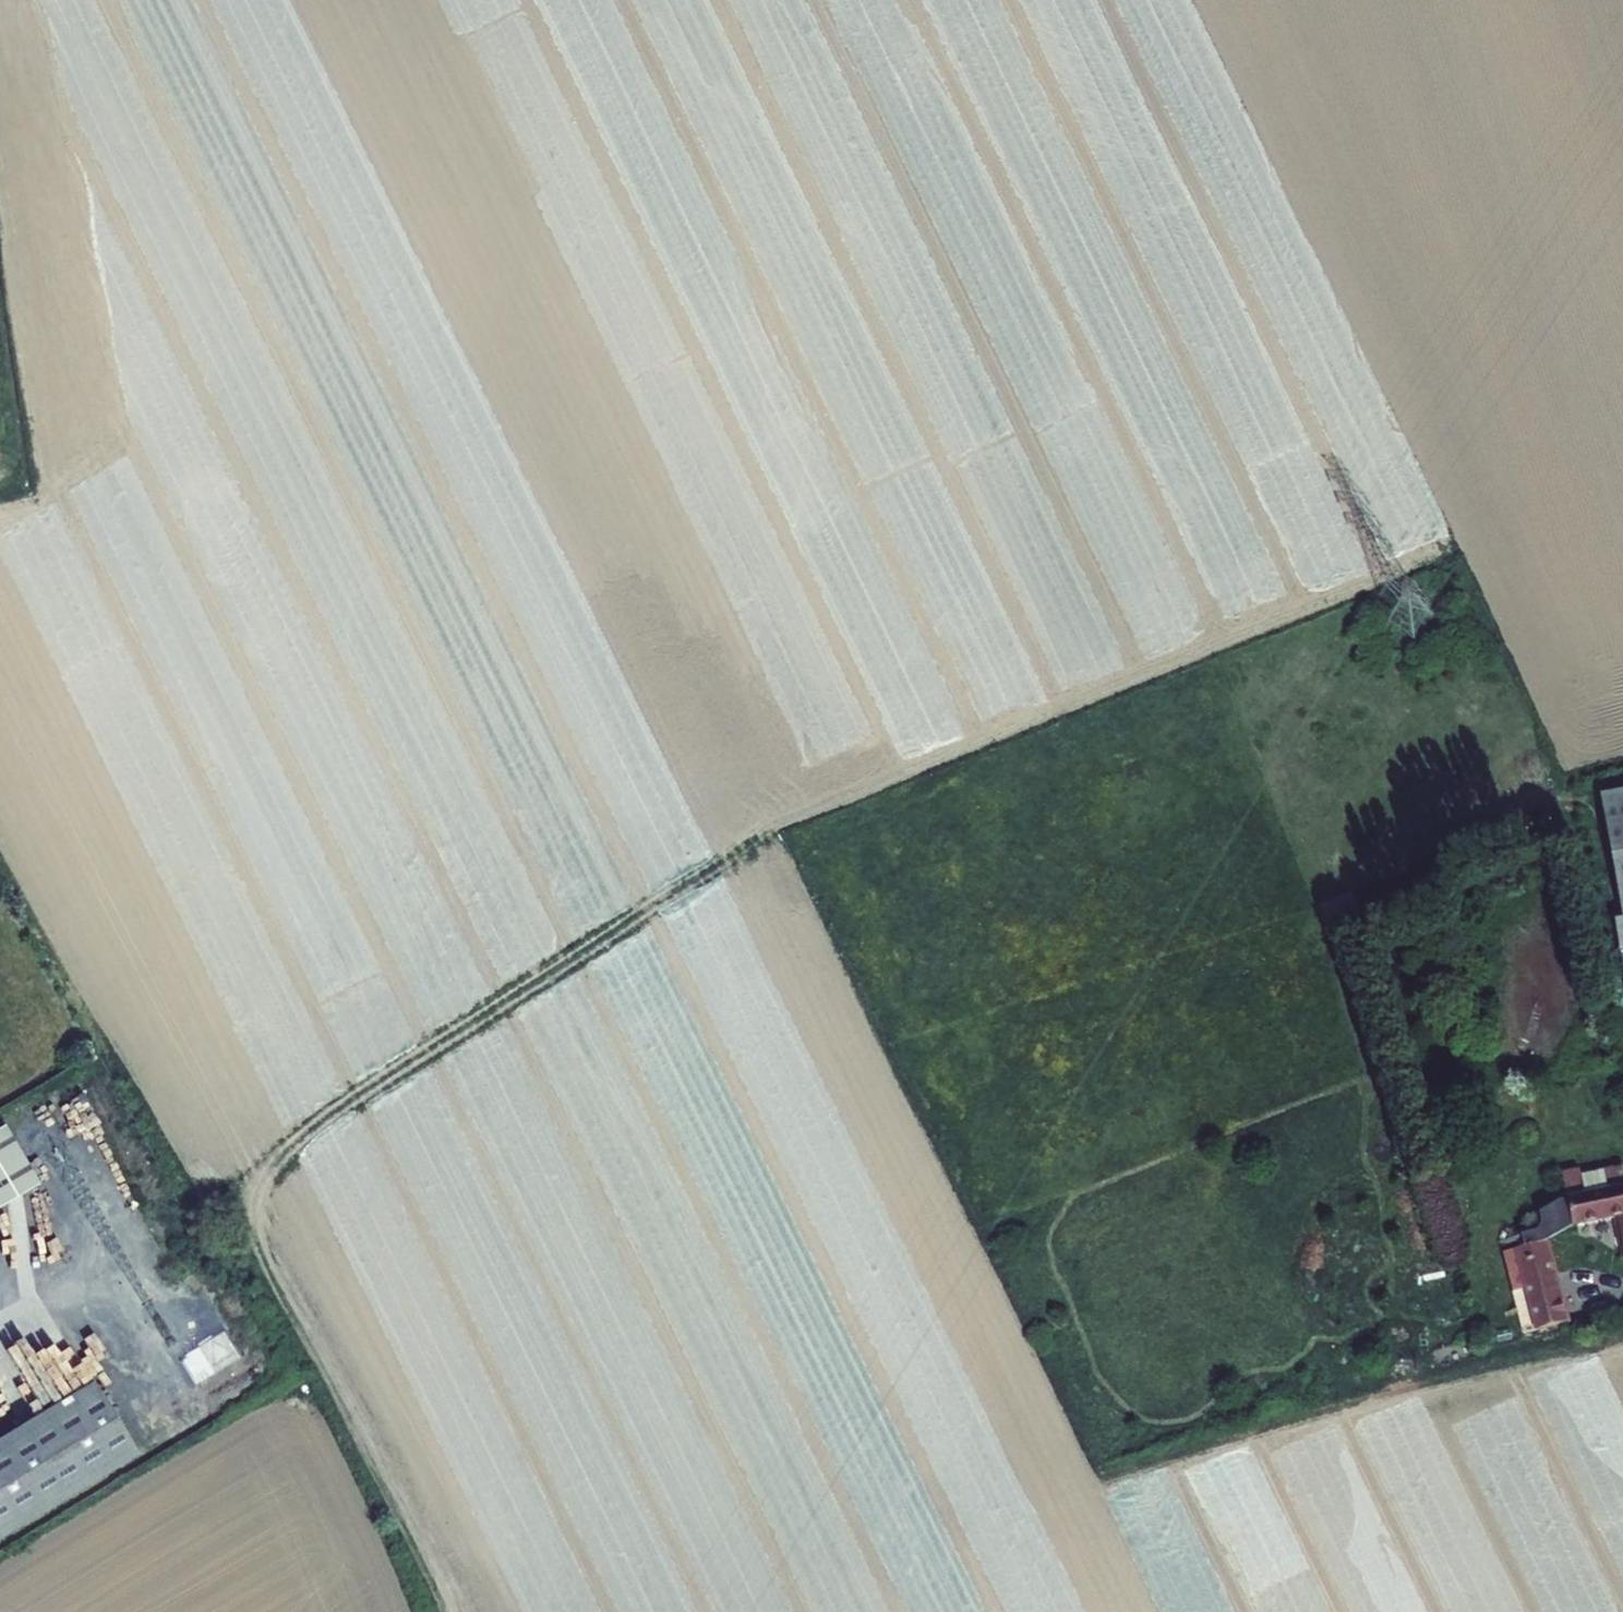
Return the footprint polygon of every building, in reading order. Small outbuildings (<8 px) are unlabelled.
[(1607,782),(1622,870),(1622,779),(1607,782)] [(0,1123),(0,1182),(9,1197),(55,1170),(21,1111),(0,1123)] [(1579,1216),(1622,1208),(1622,1180),(1580,1188),(1581,1192),(1574,1194),(1579,1216)] [(1555,1231),(1515,1240),(1534,1320),(1574,1310),(1555,1231)] [(0,1447),(0,1543),(153,1450),(110,1380),(0,1447)]
